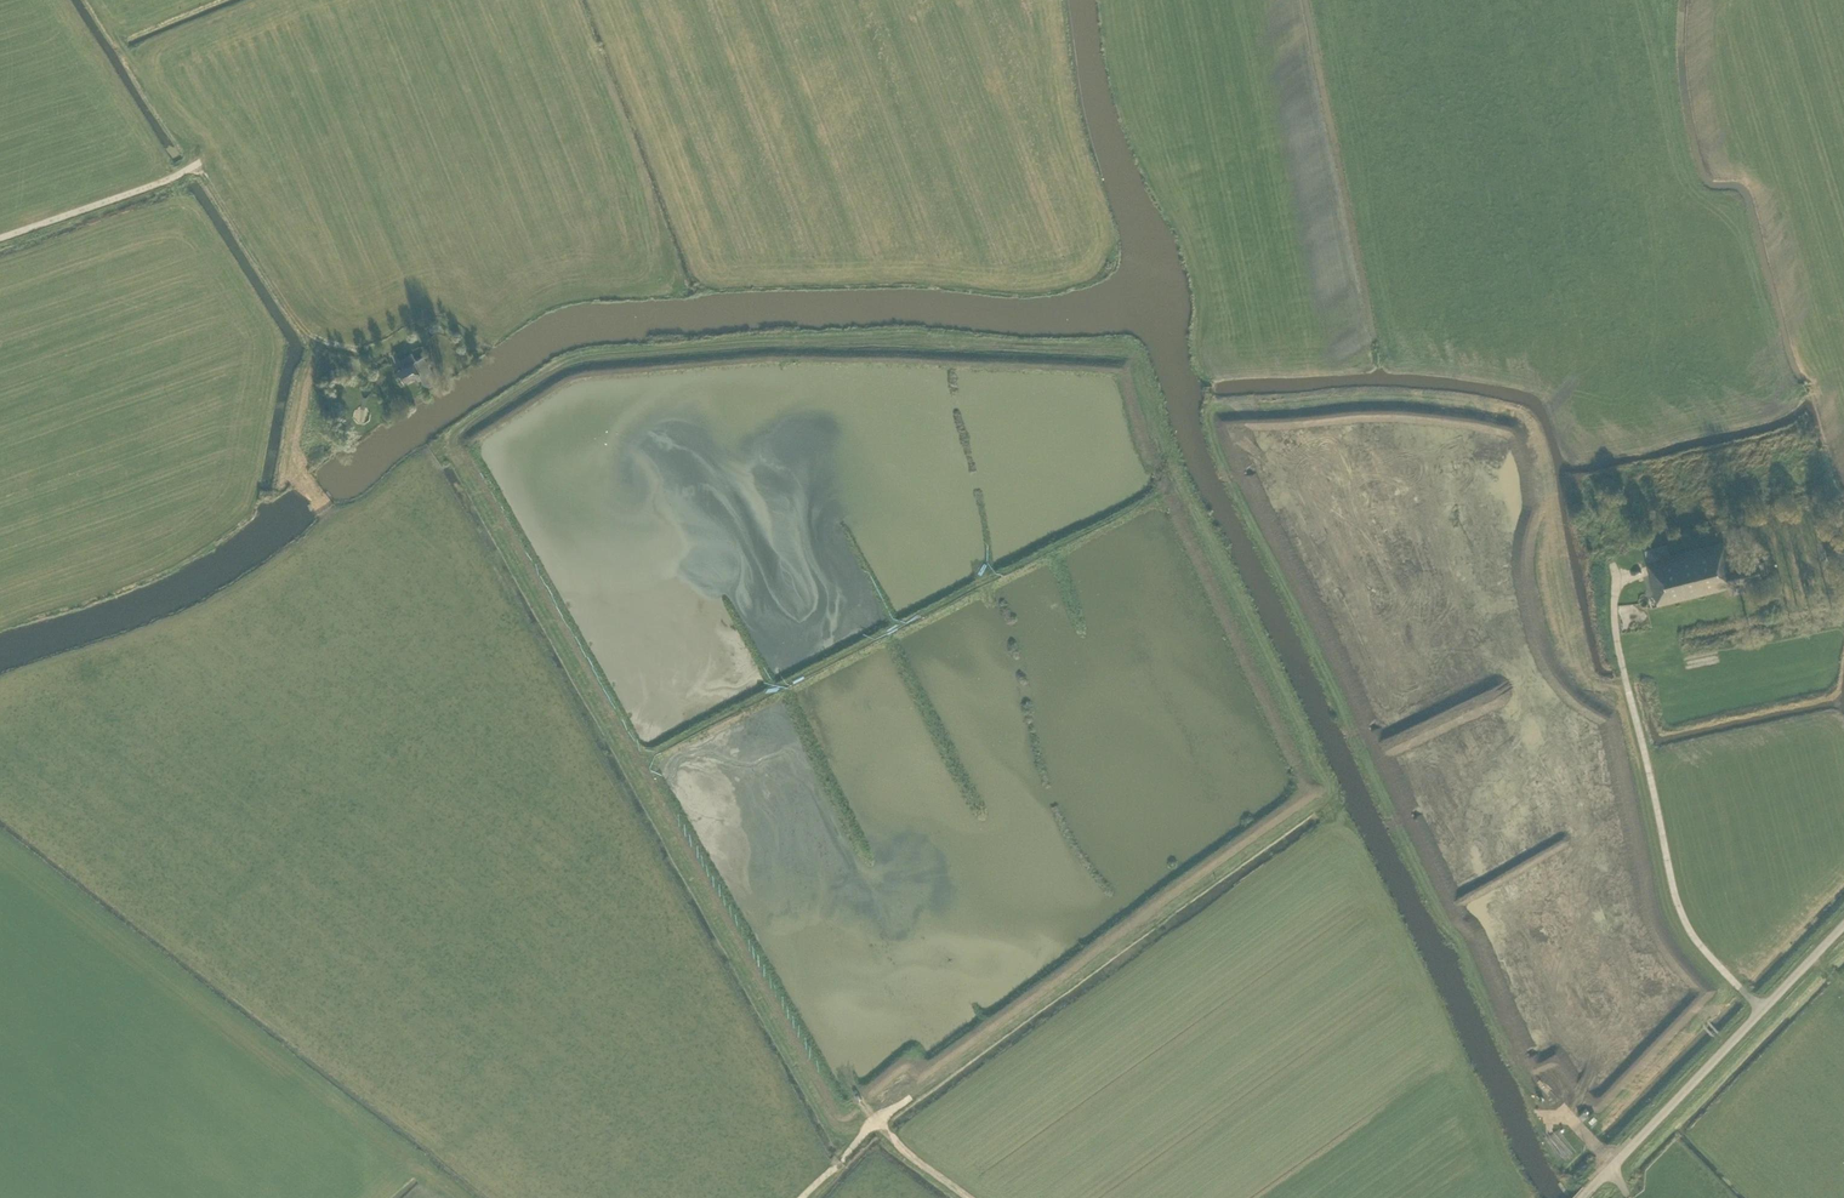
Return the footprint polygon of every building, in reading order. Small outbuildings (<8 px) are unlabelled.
[(416,361),(412,354),(399,361),(403,368),(398,371),(404,382),(418,374),(424,385),(428,386),(434,383),(436,379),(423,357),(416,361)] [(1730,569),(1724,543),(1669,557),(1667,545),(1645,551),(1658,605),(1728,588),(1728,585),(1742,582),(1762,576),(1759,562),(1730,569)]
